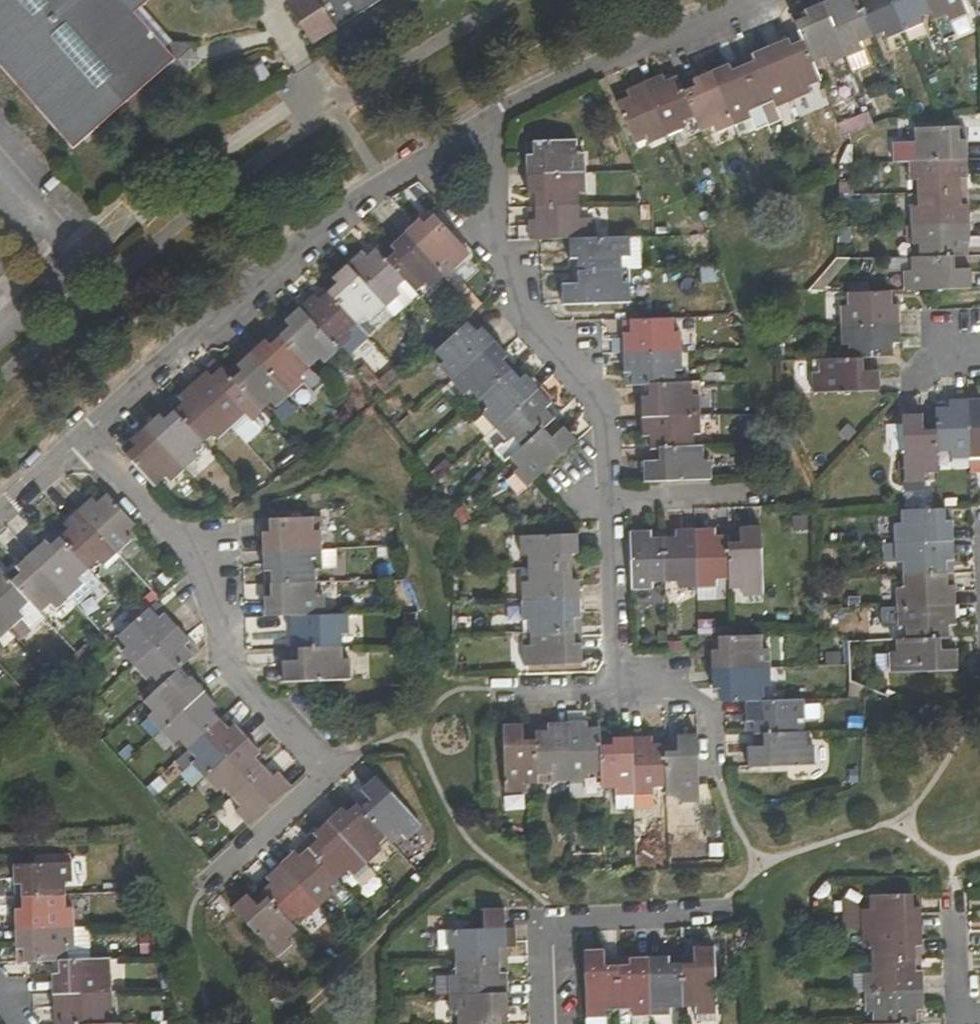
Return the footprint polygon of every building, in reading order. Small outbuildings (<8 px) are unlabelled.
[(60,130),(115,83),(145,57),(94,0),(0,0),(0,64),(60,130)] [(115,83),(126,96),(172,57),(172,54),(186,51),(181,24),(165,27),(141,0),(94,0),(145,57),(115,83)] [(297,21),(331,0),(288,0),(286,2),(297,21)] [(297,21),(312,44),(380,0),(331,0),(297,21)] [(871,38),(855,0),(846,0),(841,2),(840,0),(829,0),(822,3),(844,56),(861,49),(859,43),(871,38)] [(903,32),(890,0),(855,0),(871,38),(884,32),(887,40),(903,32)] [(925,0),(890,0),(903,32),(921,25),(918,19),(931,13),(925,0)] [(960,0),(925,0),(931,13),(934,20),(945,15),(948,21),(965,14),(960,0)] [(826,64),(844,56),(822,3),(803,11),(806,17),(794,22),(802,41),(812,63),(824,58),(826,64)] [(342,34),(346,42),(355,36),(349,28),(342,34)] [(820,83),(812,63),(802,41),(788,46),(786,40),(769,47),(791,101),(809,93),(807,88),(820,83)] [(791,101),(769,47),(751,55),(754,61),(742,66),(758,108),(772,102),(774,108),(791,101)] [(746,113),(758,108),(742,66),(729,71),(727,65),(710,72),(732,126),(748,119),(746,113)] [(713,133),(732,126),(710,72),(692,80),(694,86),(683,92),(694,119),(700,133),(710,128),(713,133)] [(694,119),(683,92),(676,77),(662,83),(659,76),(641,84),(664,139),(682,131),(680,125),(694,119)] [(648,145),(664,139),(641,84),(626,91),(629,97),(616,103),(634,144),(646,139),(648,145)] [(908,162),(964,160),(963,140),(958,140),(957,127),(914,129),(915,143),(908,143),(908,162)] [(527,156),(527,176),(585,173),(584,155),(576,155),(576,140),(533,141),(532,155),(527,156)] [(965,179),(964,160),(908,162),(908,181),(916,181),(916,194),(960,192),(959,179),(965,179)] [(585,173),(527,176),(527,195),(534,195),(535,207),(578,205),(577,193),(585,192),(585,173)] [(960,192),(916,194),(917,209),(910,209),(910,226),(967,225),(966,206),(960,205),(960,192)] [(569,239),(586,239),(586,218),(578,219),(578,205),(535,207),(535,219),(528,219),(528,225),(521,225),(520,240),(539,240),(569,239)] [(406,234),(444,277),(459,264),(453,258),(462,250),(433,217),(424,226),(420,221),(406,234)] [(967,225),(910,226),(911,245),(918,245),(918,256),(953,255),(962,255),(962,243),(967,242),(967,225)] [(430,290),(444,277),(406,234),(391,247),(395,252),(385,262),(403,281),(414,294),(425,284),(430,290)] [(586,239),(569,239),(569,259),(577,259),(577,271),(621,270),(621,257),(628,257),(628,238),(586,239)] [(346,266),(385,309),(399,295),(395,289),(403,281),(385,262),(374,249),(365,257),(361,253),(346,266)] [(953,255),(918,256),(909,256),(910,272),(904,272),(904,290),(935,289),(970,287),(969,268),(954,268),(953,255)] [(327,291),(356,324),(366,316),(371,322),(385,309),(346,266),(332,279),(335,283),(327,291)] [(621,283),(621,270),(577,271),(577,283),(563,284),(563,304),(629,302),(629,283),(621,283)] [(299,308),(338,352),(352,339),(347,333),(356,324),(327,291),(318,300),(313,295),(299,308)] [(891,291),(847,292),(848,306),(840,306),(840,325),(898,323),(898,304),(891,304),(891,291)] [(323,366),(338,352),(299,308),(284,322),(288,327),(279,335),(308,367),(317,359),(323,366)] [(673,319),(629,320),(629,334),(623,334),(623,354),(681,351),(681,332),(673,332),(673,319)] [(921,347),(920,322),(898,323),(899,343),(892,343),(892,356),(901,370),(921,347)] [(474,332),(467,323),(452,336),(434,353),(443,362),(437,368),(449,381),(493,343),(479,328),(474,332)] [(899,343),(898,323),(840,325),(841,345),(849,345),(850,358),(862,357),(892,356),(892,343),(899,343)] [(308,367),(279,335),(269,344),(264,339),(249,353),(288,397),(303,383),(297,377),(308,367)] [(504,355),(493,343),(449,381),(462,395),(468,389),(477,400),(510,370),(500,360),(504,355)] [(681,351),(623,354),(623,372),(631,372),(631,385),(648,385),(675,384),(675,370),(682,370),(681,351)] [(288,397),(249,353),(235,366),(240,371),(230,379),(250,401),(259,412),(268,403),(274,410),(288,397)] [(862,357),(850,358),(818,359),(819,374),(813,374),(814,393),(879,390),(878,371),(862,372),(862,357)] [(250,401),(230,379),(219,368),(211,376),(206,371),(192,384),(231,428),(245,416),(240,409),(250,401)] [(518,379),(510,370),(477,400),(487,410),(481,415),(494,429),(536,390),(523,375),(518,379)] [(675,384),(648,385),(648,398),(641,398),(642,418),(700,416),(699,397),(692,397),(691,383),(675,384)] [(218,440),(231,428),(192,384),(177,397),(182,403),(173,411),(203,445),(213,435),(218,440)] [(548,402),(536,390),(494,429),(506,442),(511,437),(521,448),(542,428),(554,417),(543,407),(548,402)] [(967,401),(969,458),(979,457),(979,400),(967,401)] [(969,458),(967,401),(949,401),(949,407),(935,408),(936,431),(936,452),(951,453),(950,458),(969,458)] [(194,454),(203,445),(173,411),(162,420),(158,415),(143,428),(184,472),(198,459),(194,454)] [(700,416),(642,418),(643,437),(649,437),(650,450),(658,450),(693,449),(693,435),(700,434),(700,416)] [(936,452),(936,431),(921,431),(921,418),(902,418),(904,482),(924,481),(924,475),(937,475),(936,452)] [(170,484),(184,472),(143,428),(130,441),(134,447),(123,456),(154,489),(164,478),(170,484)] [(528,487),(536,479),(576,442),(562,428),(550,438),(542,428),(521,448),(510,460),(518,468),(514,472),(528,487)] [(886,454),(902,454),(902,428),(885,429),(886,454)] [(702,449),(693,449),(658,450),(659,462),(644,462),(644,483),(710,480),(709,460),(702,460),(702,449)] [(136,525),(107,492),(96,502),(91,498),(79,509),(119,553),(131,541),(125,535),(136,525)] [(945,523),(945,508),(939,509),(901,509),(902,525),(894,525),(895,544),(952,542),(951,523),(945,523)] [(119,553),(79,509),(64,523),(68,528),(59,536),(89,569),(98,561),(104,567),(119,553)] [(262,533),(262,552),(320,550),(320,530),(312,530),(312,518),(270,520),(270,533),(262,533)] [(729,581),(729,587),(742,587),(742,594),(761,594),(758,527),(738,528),(739,545),(728,545),(729,581)] [(729,581),(728,545),(727,537),(714,537),(713,529),(695,530),(697,589),(715,588),(715,581),(729,581)] [(678,589),(697,589),(695,530),(674,530),(675,539),(663,539),(665,583),(678,583),(678,589)] [(652,584),(665,583),(663,539),(650,540),(649,532),(630,532),(633,591),(652,591),(652,584)] [(526,557),(527,569),(570,567),(569,556),(577,555),(576,535),(519,537),(519,557),(526,557)] [(89,569),(59,536),(50,545),(45,541),(31,553),(71,597),(84,585),(79,578),(89,569)] [(953,561),(952,542),(895,544),(895,562),(902,562),(902,576),(947,575),(947,561),(953,561)] [(271,572),(271,583),(314,582),(314,570),(321,570),(320,550),(262,552),(263,572),(271,572)] [(71,597),(31,553),(16,567),(20,571),(12,580),(31,602),(42,613),(51,605),(56,610),(71,597)] [(521,583),(521,601),(578,599),(578,580),(571,581),(570,567),(527,569),(528,582),(521,583)] [(12,580),(0,568),(0,616),(12,629),(25,617),(20,611),(31,602),(12,580)] [(947,575),(902,576),(903,589),(896,589),(897,607),(954,606),(954,586),(947,586),(947,575)] [(265,618),(290,617),(322,616),(322,596),(315,596),(314,582),(271,583),(272,597),(264,597),(265,618)] [(82,601),(93,614),(107,603),(96,590),(82,601)] [(529,622),(529,633),(573,631),(573,619),(579,619),(578,599),(521,601),(522,622),(529,622)] [(954,606),(897,607),(897,628),(904,628),(904,640),(940,639),(949,639),(948,625),(955,625),(954,606)] [(148,608),(135,619),(117,636),(127,647),(121,653),(134,667),(177,627),(164,614),(158,618),(148,608)] [(297,637),(297,651),(342,649),(341,635),(348,635),(347,615),(322,616),(290,617),(290,637),(297,637)] [(12,629),(0,616),(0,640),(12,629)] [(190,642),(177,627),(134,667),(147,682),(153,676),(162,685),(176,673),(194,657),(185,647),(190,642)] [(524,647),(524,668),(580,664),(580,645),(573,645),(573,631),(529,633),(530,647),(524,647)] [(763,649),(762,636),(731,637),(718,637),(718,651),(711,651),(712,669),(770,667),(769,648),(763,649)] [(940,639),(904,640),(896,640),(896,654),(890,654),(890,673),(957,670),(956,651),(941,651),(940,639)] [(342,649),(297,651),(298,663),(283,663),(283,682),(348,680),(348,661),(342,661),(342,649)] [(771,687),(770,667),(712,669),(712,690),(719,690),(720,702),(727,702),(746,701),(764,701),(764,688),(771,687)] [(176,673),(162,685),(143,702),(153,712),(147,717),(160,732),(204,692),(192,678),(186,683),(176,673)] [(217,706),(204,692),(160,732),(173,747),(178,741),(186,750),(219,720),(211,711),(217,706)] [(804,700),(764,701),(746,701),(747,722),(753,722),(753,736),(763,735),(799,734),(799,721),(804,720),(804,700)] [(587,774),(601,773),(600,747),(600,732),(585,732),(586,715),(567,715),(567,724),(569,781),(587,781),(587,774)] [(229,731),(219,720),(186,750),(196,760),(191,765),(203,779),(247,739),(235,725),(229,731)] [(570,783),(569,781),(567,724),(548,724),(548,733),(535,733),(535,743),(536,776),(550,776),(550,784),(570,783)] [(536,785),(536,776),(535,743),(523,743),(522,727),(503,728),(505,793),(524,792),(524,785),(536,785)] [(806,734),(799,734),(763,735),(764,749),(748,749),(749,769),(813,766),(812,748),(806,748),(806,734)] [(698,802),(698,785),(696,737),(678,737),(678,754),(665,754),(667,790),(667,798),(681,797),(681,803),(698,802)] [(653,791),(667,790),(665,754),(665,745),(651,746),(651,738),(632,739),(634,798),(653,797),(653,791)] [(260,753),(247,739),(203,779),(216,794),(222,789),(230,798),(263,768),(254,758),(260,753)] [(615,798),(634,798),(632,739),(612,739),(612,747),(600,747),(601,773),(602,791),(615,791),(615,798)] [(271,777),(263,768),(230,798),(239,808),(234,813),(246,827),(290,786),(277,772),(271,777)] [(386,837),(391,843),(401,834),(405,838),(419,826),(376,778),(362,791),(371,801),(362,811),(386,837)] [(386,837),(362,811),(356,805),(348,813),(343,808),(329,821),(367,863),(380,851),(376,846),(386,837)] [(353,875),(367,863),(329,821),(314,834),(318,839),(309,847),(340,881),(349,872),(353,875)] [(330,890),(340,881),(309,847),(299,856),(295,852),(282,864),(321,905),(333,894),(330,890)] [(21,896),(64,894),(64,883),(71,883),(71,863),(13,865),(13,885),(21,885),(21,896)] [(305,920),(321,905),(282,864),(266,878),(270,883),(261,891),(267,898),(292,925),(301,916),(305,920)] [(65,908),(64,894),(21,896),(21,910),(15,911),(15,930),(73,928),(72,908),(65,908)] [(861,926),(919,924),(918,907),(912,907),(912,894),(868,895),(868,907),(861,907),(861,926)] [(296,930),(292,925),(267,898),(258,906),(248,895),(233,908),(277,956),(292,944),(287,938),(296,930)] [(481,927),(503,926),(502,925),(502,906),(480,907),(481,927)] [(870,958),(914,957),(913,945),(919,944),(919,924),(861,926),(862,946),(869,946),(870,958)] [(503,947),(503,926),(481,927),(446,928),(446,949),(454,949),(454,961),(499,959),(499,948),(503,947)] [(73,947),(73,928),(15,930),(15,949),(24,949),(23,962),(59,961),(66,960),(66,947),(73,947)] [(681,963),(683,1008),(695,1007),(695,1014),(712,1014),(710,946),(692,946),(692,962),(681,963)] [(604,1010),(616,1010),(615,965),(602,966),(602,950),(583,951),(584,1018),(604,1018),(604,1010)] [(667,1008),(683,1008),(681,963),(666,964),(666,957),(648,958),(650,1016),(667,1016),(667,1008)] [(863,990),(921,988),(921,970),(914,970),(914,957),(870,958),(870,972),(863,972),(863,990)] [(615,965),(616,1010),(630,1010),(630,1017),(650,1016),(648,958),(628,959),(628,965),(615,965)] [(103,973),(103,959),(66,960),(59,961),(59,976),(53,976),(54,994),(111,992),(111,973),(103,973)] [(499,973),(499,959),(454,961),(455,975),(435,975),(436,994),(447,993),(505,991),(505,973),(499,973)] [(907,1022),(916,1022),(916,1008),(922,1008),(921,988),(863,990),(864,1012),(871,1012),(872,1023),(907,1022)] [(505,991),(447,993),(448,1013),(456,1013),(456,1023),(493,1023),(501,1023),(500,1011),(506,1011),(505,991)] [(111,992),(54,994),(54,1014),(60,1014),(60,1023),(104,1023),(104,1011),(112,1011),(111,992)]
